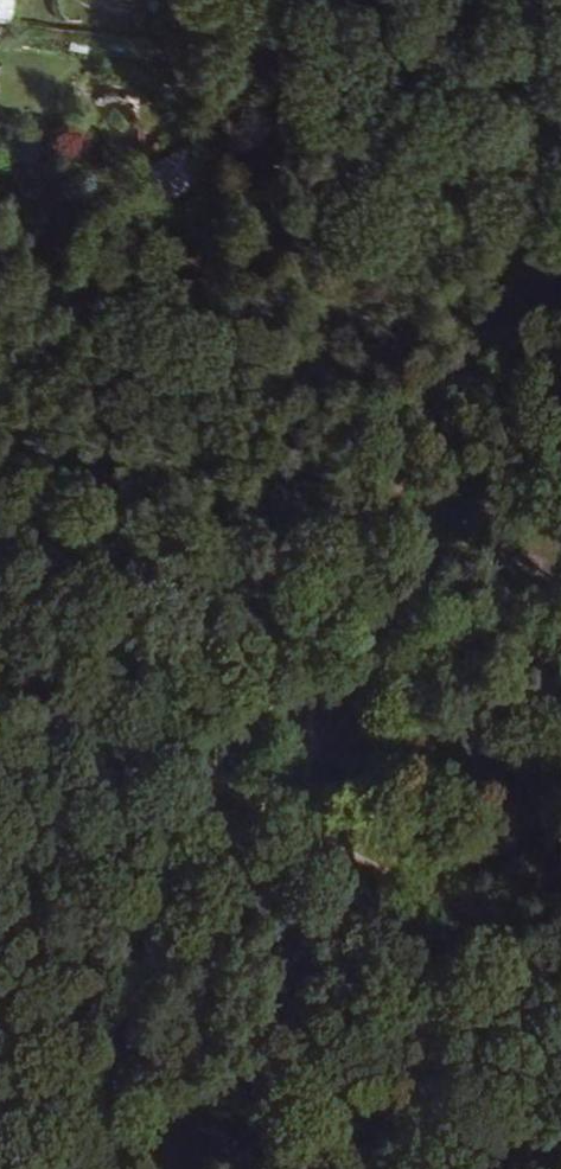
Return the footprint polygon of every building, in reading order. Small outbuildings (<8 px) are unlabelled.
[(188,144),(156,162),(176,195),(207,177),(188,144)]
